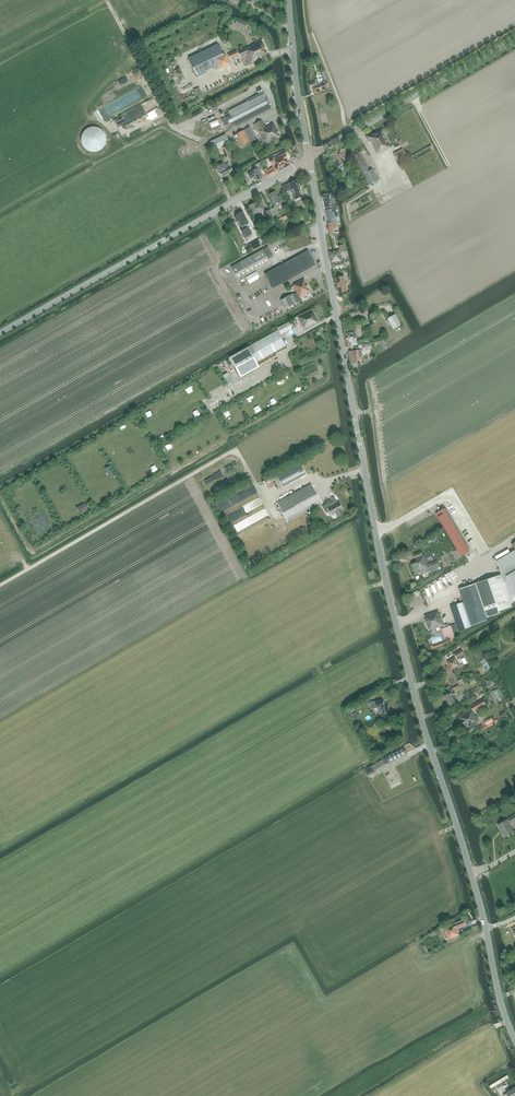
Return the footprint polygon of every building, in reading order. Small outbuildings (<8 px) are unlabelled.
[(268,51),(264,44),(262,40),(238,52),(241,59),(247,56),(250,64),(267,56),(267,54),(266,52),(268,51)] [(197,76),(220,65),(218,60),(224,57),(218,44),(188,58),(197,76)] [(239,56),(239,55),(236,50),(228,54),(230,60),(239,56)] [(208,93),(228,83),(225,76),(205,86),(208,93)] [(330,89),(328,81),(324,82),(324,83),(320,84),(318,79),(315,80),(315,81),(309,84),(310,88),(313,87),(314,93),(328,88),(328,90),(330,89)] [(236,127),(272,109),(263,91),(247,100),(249,105),(230,115),(236,127)] [(150,99),(143,103),(146,110),(154,106),(150,99)] [(120,115),(125,123),(142,112),(138,105),(120,115)] [(123,135),(159,119),(155,110),(118,126),(118,125),(115,127),(117,131),(120,130),(123,135)] [(208,128),(216,124),(213,116),(209,117),(211,120),(206,122),(208,128)] [(281,137),(276,126),(275,127),(274,124),(272,124),(272,123),(265,127),(262,121),(254,124),(265,146),(281,137)] [(87,150),(90,151),(92,152),(94,152),(96,152),(98,151),(100,150),(102,148),(104,146),(105,144),(106,141),(106,138),(106,136),(105,134),(104,132),(102,130),(100,129),(98,128),(95,127),(93,127),(91,127),(89,128),(87,129),(85,130),(83,133),(82,135),(81,138),(81,140),(82,142),(82,145),(83,146),(85,148),(87,150)] [(242,146),(251,141),(245,130),(236,134),(242,146)] [(368,137),(370,141),(377,154),(391,147),(382,130),(368,137)] [(215,151),(226,147),(231,144),(226,134),(210,142),(215,151)] [(221,149),(226,158),(230,156),(226,147),(221,149)] [(343,158),(349,155),(346,148),(339,152),(340,153),(338,153),(337,151),(330,155),(338,168),(345,164),(341,157),(342,157),(343,158)] [(402,149),(396,152),(394,153),(398,161),(407,157),(402,149)] [(266,169),(263,170),(267,176),(270,177),(275,174),(276,171),(278,172),(291,164),(289,160),(285,152),(275,158),(274,157),(269,160),(272,165),(273,167),(267,170),(266,169)] [(369,171),(368,168),(368,167),(360,152),(353,156),(363,174),(369,171)] [(233,172),(228,162),(217,168),(222,178),(233,172)] [(257,169),(248,174),(251,180),(255,178),(257,180),(263,177),(259,170),(262,168),(260,164),(255,166),(257,169)] [(369,185),(378,180),(372,169),(369,171),(363,174),(369,185)] [(289,183),(282,186),(284,193),(291,190),(292,193),(291,194),(293,200),(303,197),(297,179),(289,183)] [(370,198),(372,196),(376,204),(389,197),(384,189),(373,195),(371,191),(367,193),(370,198)] [(274,205),(282,201),(280,196),(278,197),(275,191),(269,194),(274,205)] [(326,208),(330,207),(335,207),(333,198),(324,199),(326,208)] [(256,203),(249,206),(253,215),(264,210),(260,202),(257,204),(256,203)] [(274,217),(275,217),(271,209),(265,212),(270,223),(276,220),(274,217)] [(327,213),(326,213),(328,223),(336,222),(334,212),(332,212),(332,209),(327,210),(327,213)] [(237,214),(237,215),(235,216),(236,217),(235,217),(237,222),(239,222),(241,227),(242,227),(243,229),(241,231),(245,238),(252,234),(247,225),(249,224),(243,212),(241,213),(241,212),(237,214)] [(328,224),(330,233),(335,233),(334,230),(338,230),(338,228),(337,222),(328,224)] [(258,240),(249,244),(253,251),(262,246),(258,240)] [(332,263),(343,260),(341,252),(345,252),(344,245),(338,246),(339,250),(328,252),(330,259),(331,259),(332,263)] [(268,246),(231,267),(239,282),(247,277),(251,283),(260,278),(261,276),(258,271),(270,264),(268,259),(272,257),(272,255),(268,246)] [(273,289),(316,265),(308,250),(265,274),(273,289)] [(343,260),(332,263),(333,270),(347,268),(345,260),(343,260)] [(345,276),(336,278),(339,292),(348,291),(345,276)] [(294,294),(294,293),(280,300),(285,309),(299,302),(300,302),(302,301),(300,297),(311,292),(304,278),(292,285),(296,293),(294,294)] [(312,309),(297,316),(302,326),(303,326),(304,329),(319,322),(312,309)] [(395,314),(388,318),(394,329),(401,325),(395,314)] [(289,322),(288,322),(277,328),(280,335),(292,329),(289,322)] [(257,362),(268,356),(270,354),(271,356),(270,356),(272,360),(277,357),(275,353),(273,354),(273,353),(286,345),(277,330),(248,346),(229,357),(241,377),(260,366),(257,362)] [(347,347),(357,344),(355,332),(345,334),(347,347)] [(361,351),(361,350),(348,351),(350,362),(360,360),(359,357),(361,357),(361,356),(362,355),(361,351)] [(257,362),(260,366),(270,360),(268,356),(257,362)] [(225,371),(220,373),(224,383),(229,381),(225,371)] [(273,379),(277,385),(283,381),(279,375),(273,379)] [(184,392),(190,389),(188,384),(182,387),(184,392)] [(224,424),(226,428),(233,424),(231,420),(224,424)] [(306,474),(300,462),(290,467),(297,479),(306,474)] [(277,502),(287,522),(322,503),(311,483),(277,502)] [(233,516),(260,505),(256,497),(230,509),(233,516)] [(330,502),(323,505),(323,506),(322,506),(326,513),(330,511),(332,514),(335,512),(337,516),(343,513),(341,509),(342,508),(339,502),(337,503),(334,497),(333,497),(332,497),(331,498),(332,501),(332,503),(330,503),(330,502)] [(85,505),(82,508),(78,504),(74,508),(80,514),(87,507),(85,505)] [(451,521),(445,510),(440,513),(437,515),(462,556),(469,552),(469,550),(451,521)] [(501,575),(511,604),(514,601),(514,550),(497,561),(501,575)] [(427,564),(421,551),(414,554),(417,562),(411,565),(415,574),(421,571),(422,574),(423,574),(424,578),(432,575),(440,569),(439,567),(440,566),(437,560),(427,564)] [(512,607),(511,604),(501,575),(475,584),(487,618),(500,613),(500,611),(512,607)] [(487,620),(487,618),(475,584),(459,589),(463,602),(450,606),(456,623),(441,628),(446,642),(461,637),(459,631),(472,627),(471,625),(487,620)] [(425,587),(420,588),(422,596),(432,594),(432,590),(425,591),(425,587)] [(429,630),(445,625),(441,614),(440,615),(438,610),(424,615),(426,619),(425,619),(429,630)] [(456,656),(458,658),(464,654),(461,649),(454,653),(454,654),(453,654),(455,657),(456,656)] [(461,664),(458,658),(456,656),(455,657),(447,661),(452,670),(461,664)] [(483,668),(485,671),(490,668),(489,666),(489,665),(488,664),(488,663),(487,662),(488,662),(487,661),(486,662),(484,659),(480,661),(483,666),(482,666),(483,667),(483,668)] [(469,691),(472,697),(481,692),(478,686),(469,691)] [(453,688),(449,690),(451,693),(445,696),(449,705),(456,702),(452,694),(455,693),(453,688)] [(492,692),(496,701),(502,698),(498,689),(492,692)] [(478,701),(487,695),(486,692),(476,697),(477,698),(476,698),(477,700),(478,700),(478,701)] [(384,705),(382,698),(375,700),(375,701),(370,702),(372,709),(377,707),(377,708),(378,707),(379,710),(381,711),(382,710),(383,714),(390,712),(388,705),(385,706),(385,705),(384,705)] [(473,711),(486,704),(484,699),(471,706),(473,709),(462,714),(459,716),(466,728),(478,721),(476,718),(477,717),(473,711)] [(390,762),(407,753),(404,748),(387,757),(390,762)] [(373,770),(380,766),(377,761),(370,765),(373,770)] [(498,825),(505,837),(514,832),(509,824),(511,823),(514,821),(514,815),(509,818),(509,819),(507,820),(498,825)] [(466,925),(464,920),(445,928),(449,939),(459,935),(456,929),(466,925)] [(489,1086),(492,1091),(493,1090),(511,1079),(508,1074),(489,1086)] [(507,1093),(504,1095),(505,1095),(514,1095),(514,1088),(507,1093)]
